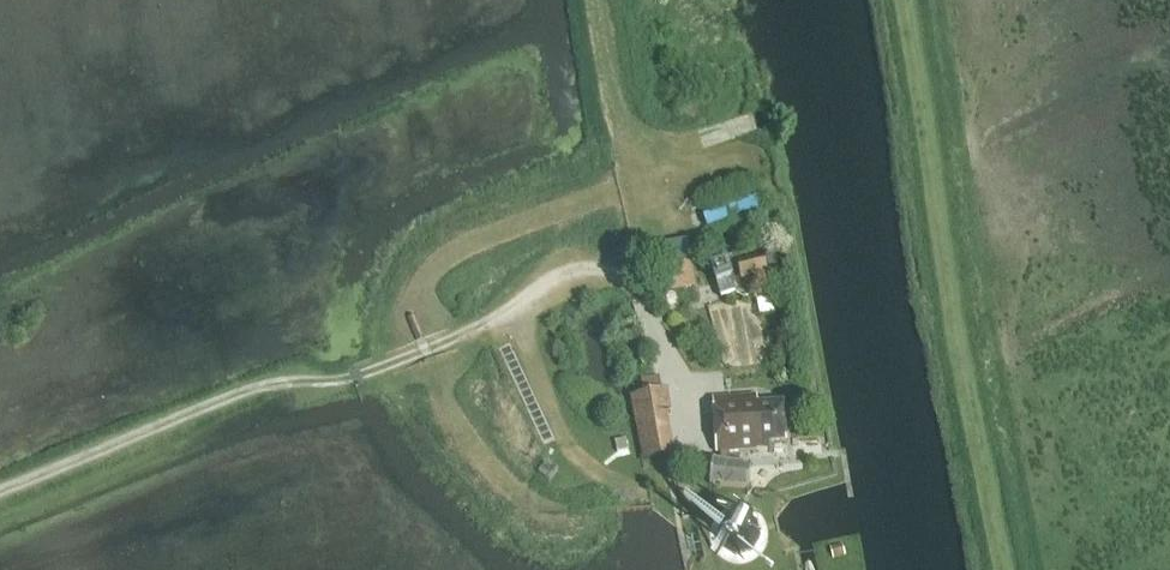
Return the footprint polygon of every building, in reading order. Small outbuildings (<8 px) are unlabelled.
[(760,198),(705,216),(711,231),(767,214),(760,198)] [(764,255),(737,261),(741,279),(768,272),(764,255)] [(732,281),(733,280),(728,263),(711,269),(716,286),(718,285),(722,299),(736,295),(732,281)] [(692,265),(663,271),(666,291),(695,285),(692,265)] [(425,337),(416,315),(408,318),(417,340),(425,337)] [(668,415),(664,393),(630,397),(642,462),(671,457),(663,415),(668,415)] [(759,403),(758,395),(715,397),(717,451),(755,449),(755,442),(788,441),(786,402),(759,403)] [(627,439),(616,442),(618,453),(629,450),(627,439)] [(749,468),(710,463),(707,486),(746,491),(749,468)] [(718,545),(724,551),(730,554),(738,555),(745,553),(752,549),(756,543),(759,537),(759,530),(757,523),(752,517),(747,513),(740,511),(733,511),(726,513),(721,518),(717,523),(715,531),(715,538),(718,545)]
